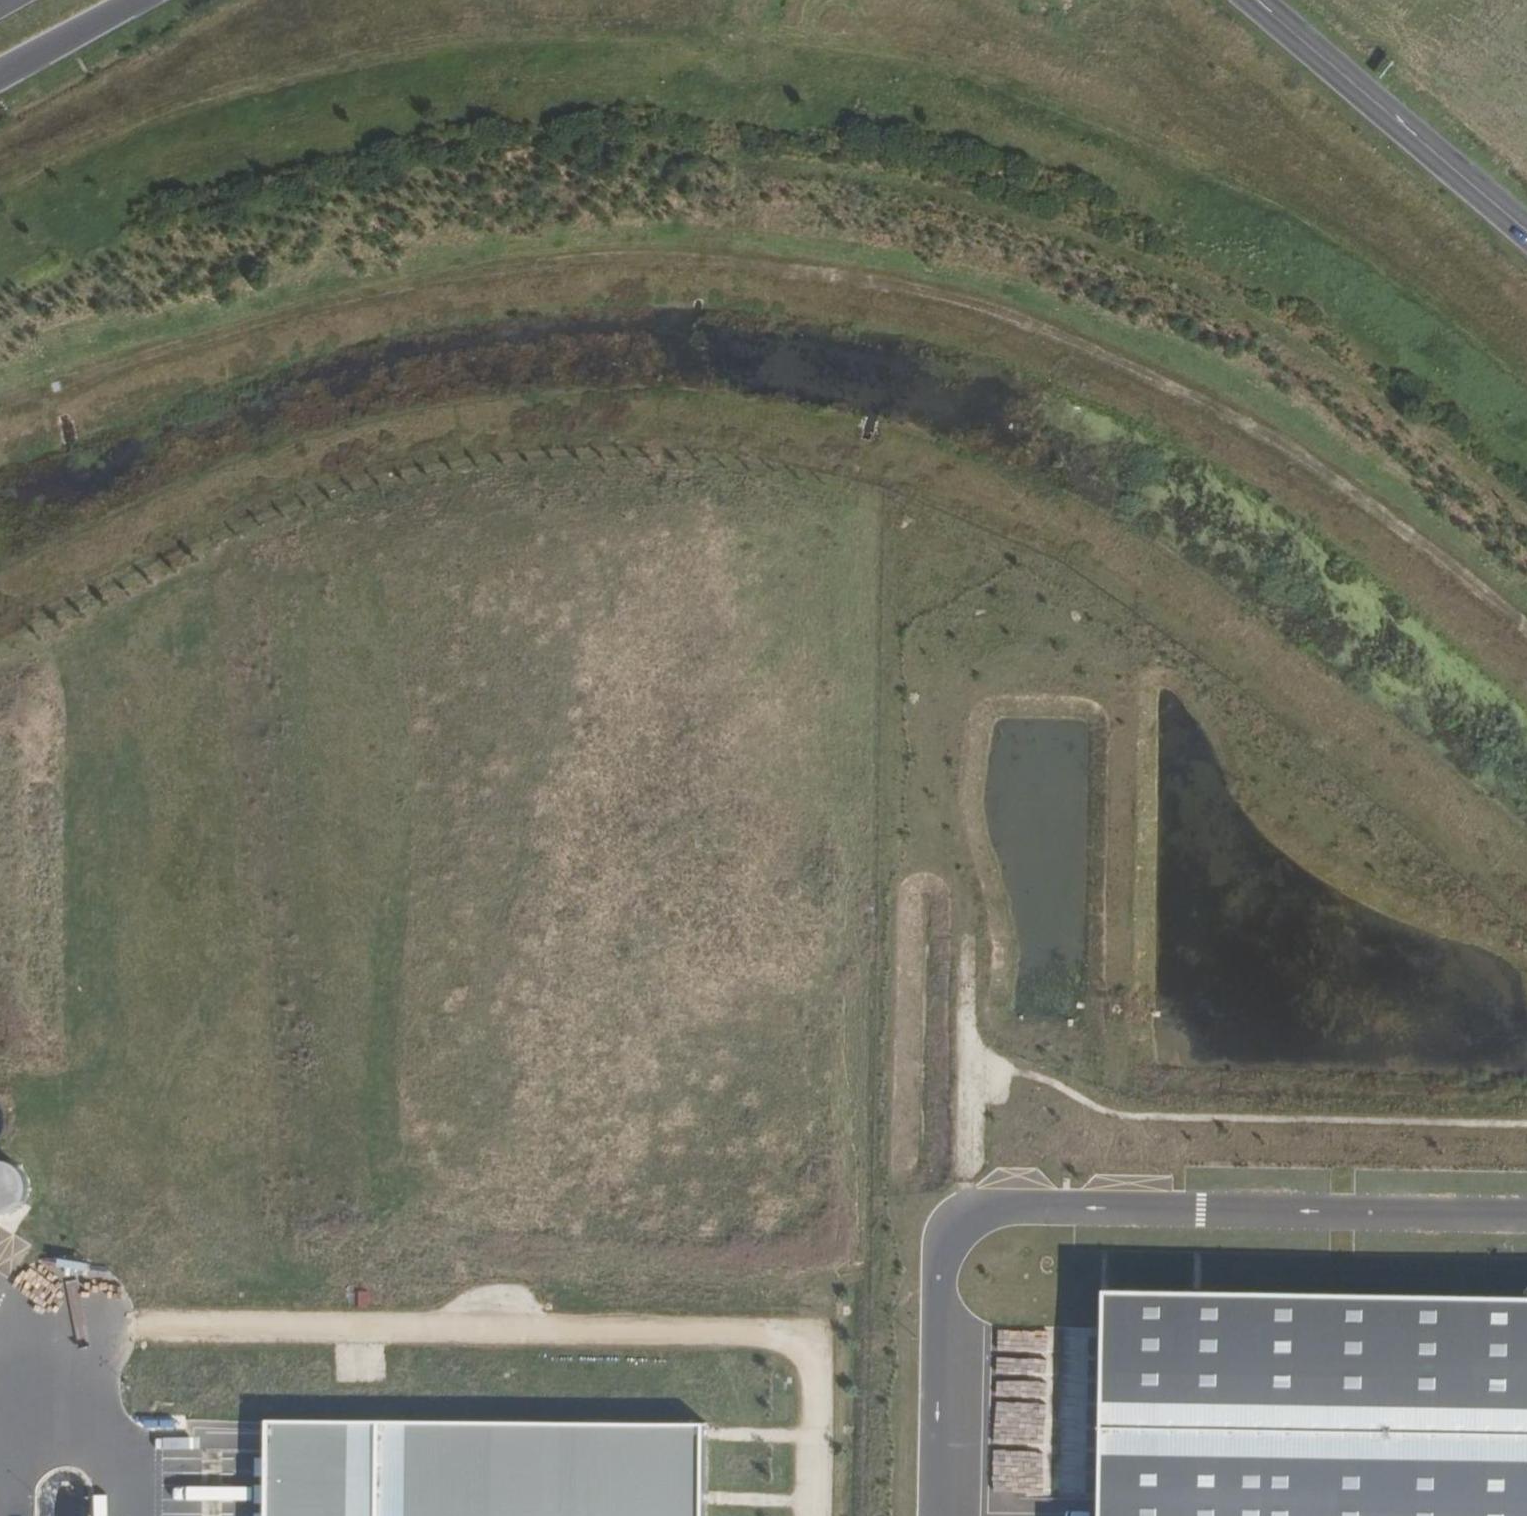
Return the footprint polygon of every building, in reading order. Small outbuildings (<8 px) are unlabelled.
[(0,1163),(0,1215),(34,1199),(14,1157),(0,1163)] [(1113,1288),(1110,1515),(1526,1515),(1526,1295),(1113,1288)] [(272,1413),(271,1515),(723,1515),(724,1418),(272,1413)]
